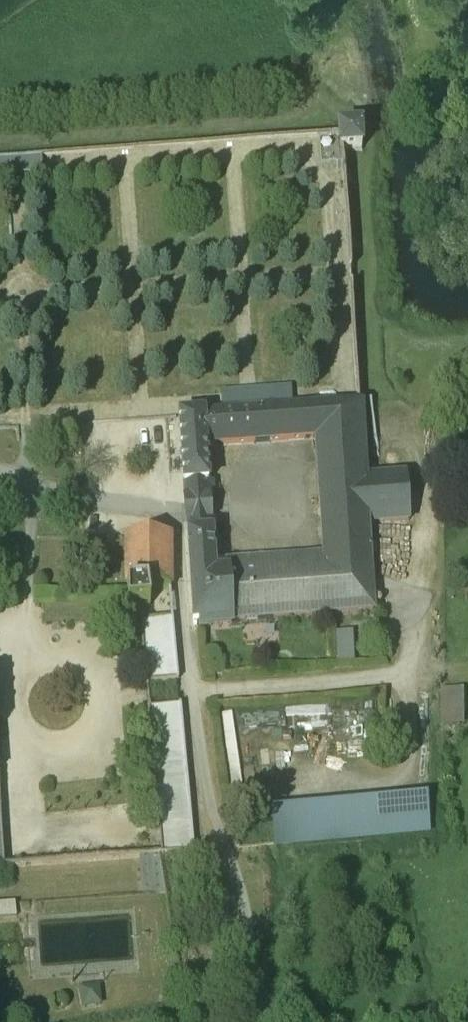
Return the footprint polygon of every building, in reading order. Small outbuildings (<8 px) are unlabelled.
[(343,129),(339,129),(339,136),(339,150),(344,150),(362,150),(362,146),(361,128),(343,129)] [(327,566),(229,573),(233,620),(372,611),(366,522),(409,519),(406,475),(363,478),(362,461),(360,423),(359,405),(179,417),(185,498),(184,498),(184,500),(209,499),(209,496),(205,444),(317,437),(327,566)] [(378,421),(360,423),(362,461),(381,460),(378,421)] [(209,499),(184,500),(185,510),(185,519),(211,517),(210,508),(209,499)] [(211,517),(185,519),(185,521),(186,521),(193,623),(233,620),(229,573),(214,574),(210,520),(211,520),(211,517)] [(169,536),(127,536),(128,607),(148,605),(146,588),(170,589),(169,536)] [(173,621),(141,625),(149,682),(180,678),(173,621)] [(338,657),(351,657),(351,631),(339,631),(338,657)] [(439,686),(438,719),(461,720),(462,686),(439,686)] [(184,707),(153,709),(163,852),(194,849),(184,707)] [(231,712),(219,714),(230,792),(243,791),(231,712)] [(270,811),(273,845),(428,833),(426,799),(270,811)] [(16,916),(15,900),(0,901),(0,918),(16,916)] [(79,989),(82,1008),(100,1004),(97,986),(79,989)]
